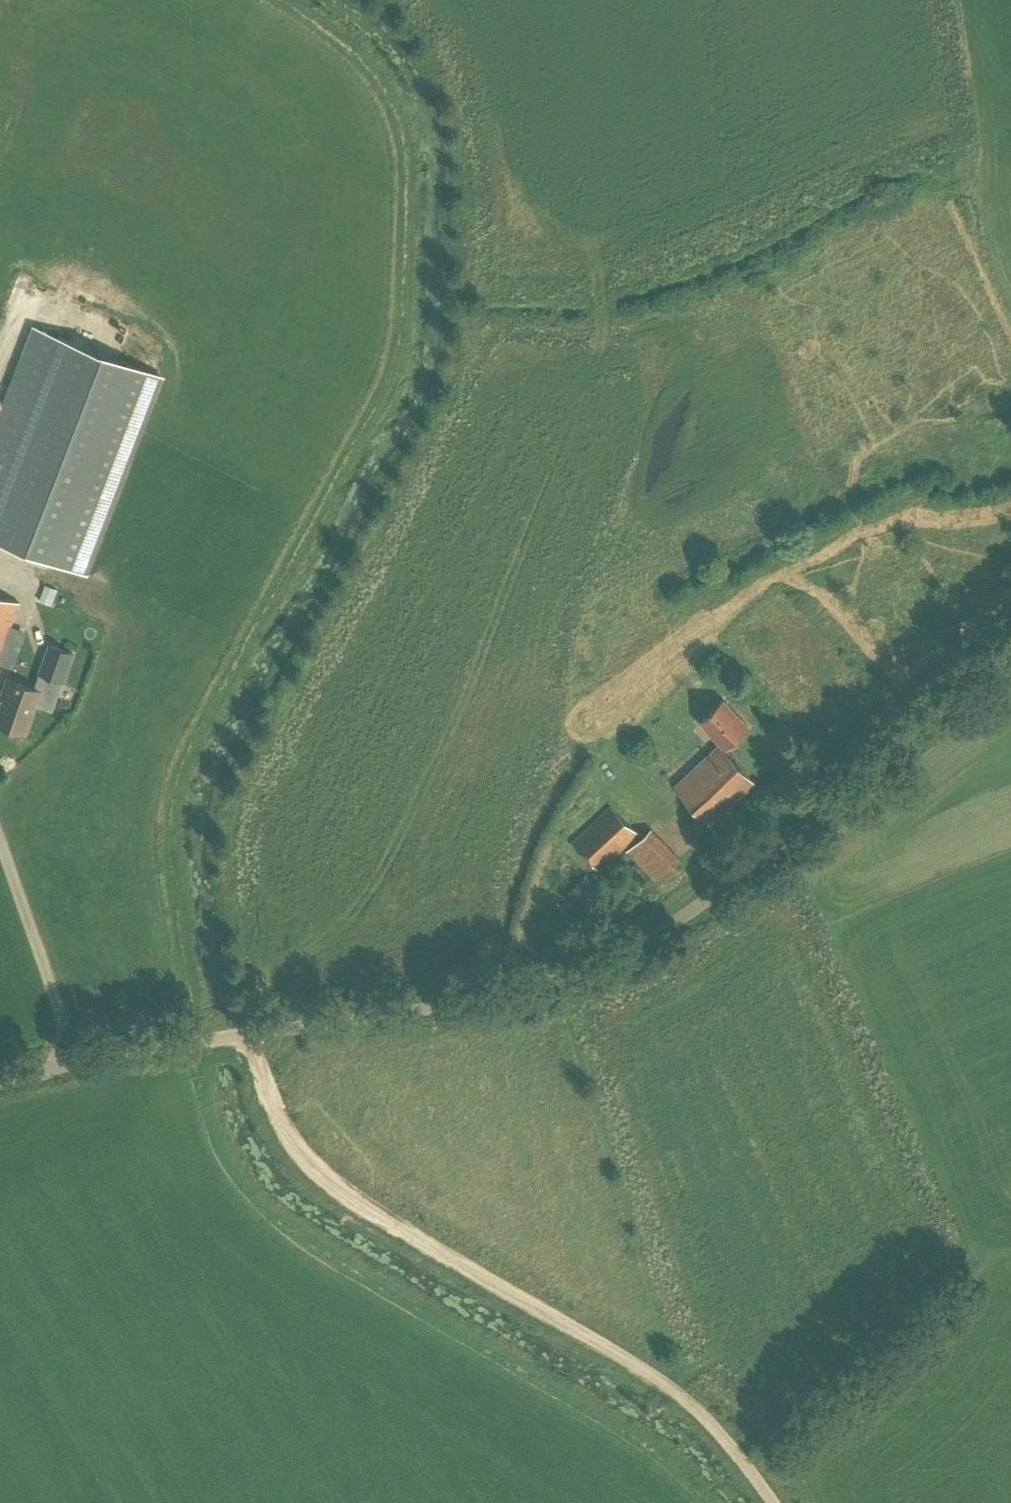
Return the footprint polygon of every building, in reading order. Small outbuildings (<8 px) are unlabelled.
[(164,377),(33,326),(0,411),(0,540),(88,574),(164,377)] [(50,604),(51,603),(56,589),(45,584),(39,598),(39,600),(50,604)] [(20,603),(0,595),(0,657),(20,603)] [(0,713),(0,723),(23,732),(34,703),(52,710),(63,682),(64,683),(75,652),(49,642),(37,673),(39,673),(33,689),(10,680),(5,693),(7,694),(0,713)] [(711,826),(756,784),(724,749),(749,726),(723,699),(699,722),(719,743),(673,786),(711,826)] [(639,834),(611,804),(569,842),(599,872),(623,848),(657,883),(681,859),(648,825),(639,834)] [(600,888),(586,873),(568,891),(583,907),(600,888)]
